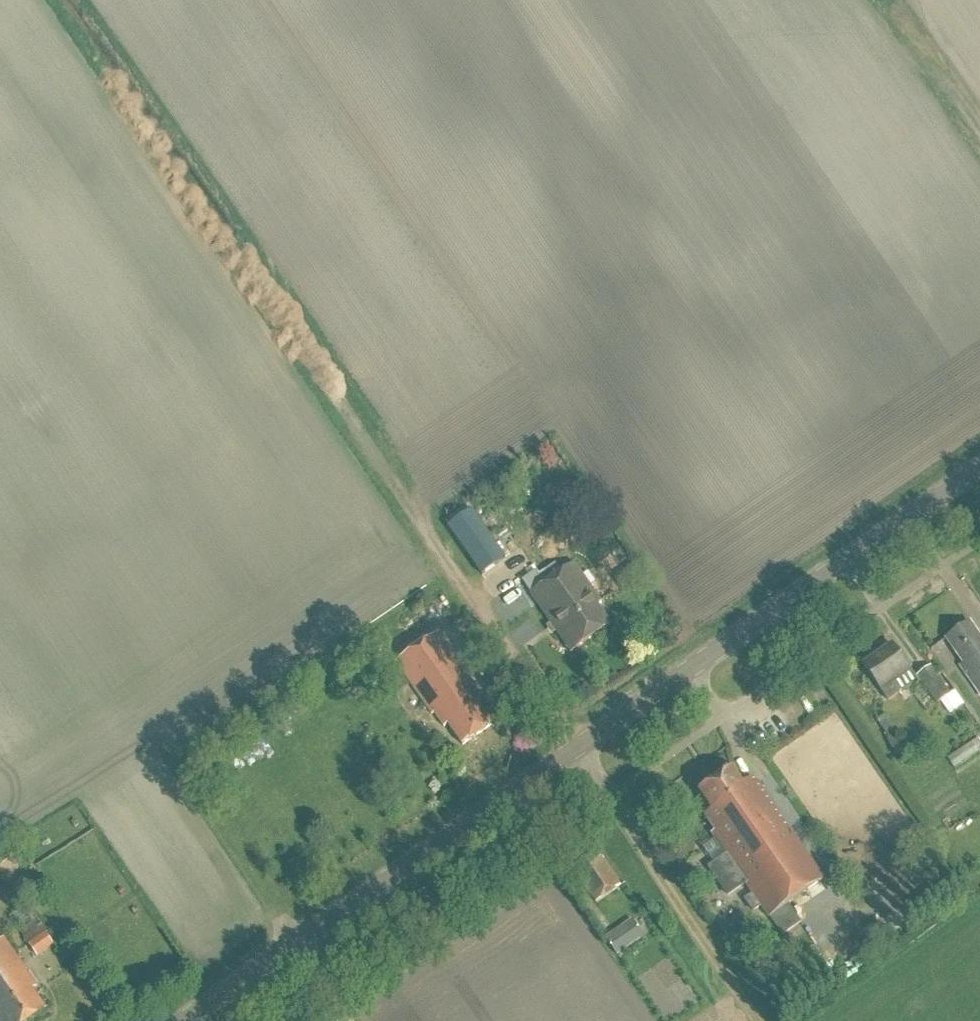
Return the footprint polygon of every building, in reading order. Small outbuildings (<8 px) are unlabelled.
[(472,511),(448,528),(482,576),(506,560),(472,511)] [(561,640),(567,635),(577,649),(611,626),(597,606),(601,603),(575,565),(530,595),(561,640)] [(641,577),(636,570),(630,574),(635,581),(641,577)] [(964,664),(961,667),(979,695),(979,639),(969,624),(947,640),(964,664)] [(448,726),(463,746),(492,726),(478,705),(481,696),(438,634),(396,663),(432,716),(434,714),(444,728),(448,726)] [(862,665),(888,701),(899,694),(893,685),(911,673),(891,645),(862,665)] [(930,667),(915,678),(918,683),(921,681),(937,705),(955,692),(942,673),(937,677),(930,667)] [(886,716),(877,722),(887,737),(896,730),(886,716)] [(945,757),(952,769),(979,751),(979,743),(977,737),(945,757)] [(770,919),(824,881),(753,779),(743,786),(733,772),(699,795),(712,814),(706,819),(716,833),(712,835),(727,857),(709,869),(728,897),(746,884),(770,919)] [(585,888),(597,904),(621,888),(601,858),(596,862),(592,856),(577,866),(590,885),(585,888)] [(607,938),(619,955),(645,937),(633,920),(607,938)] [(31,957),(50,946),(36,922),(17,933),(31,957)] [(47,1011),(33,991),(37,988),(26,973),(27,972),(4,939),(0,942),(0,1020),(33,1020),(47,1011)]
